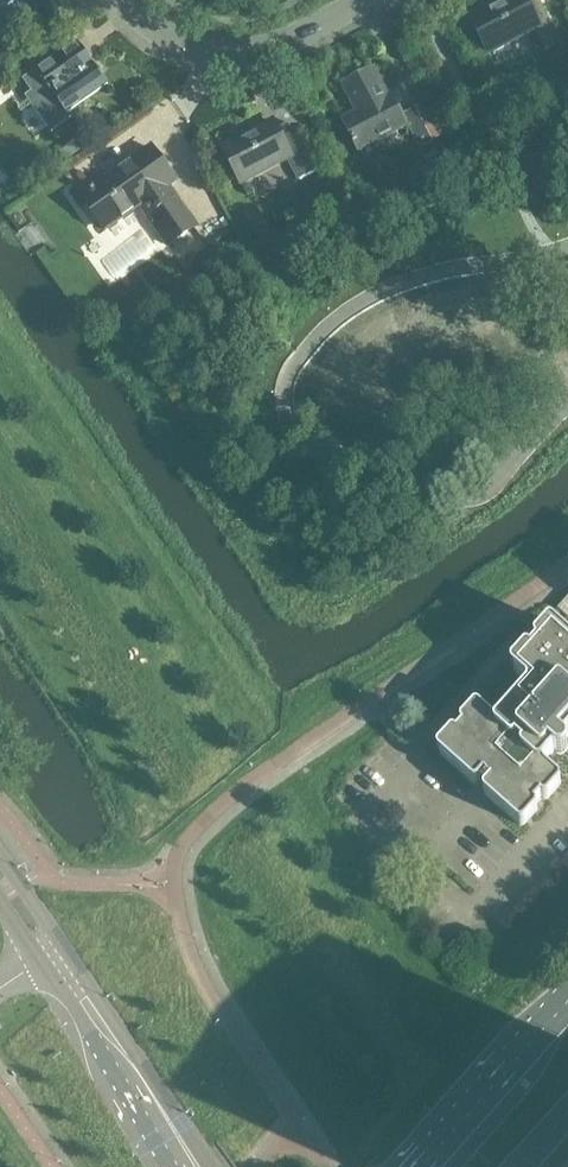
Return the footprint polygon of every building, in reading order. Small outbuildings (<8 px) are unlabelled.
[(44,6),(39,0),(0,0),(0,37),(44,6)] [(561,41),(540,0),(526,0),(522,2),(521,0),(495,0),(472,12),(494,54),(536,32),(546,50),(561,41)] [(77,41),(23,79),(32,92),(26,96),(51,132),(71,118),(70,116),(80,109),(78,106),(108,85),(77,41)] [(419,148),(433,141),(415,108),(402,114),(395,99),(392,100),(375,68),(341,85),(355,112),(341,119),(359,153),(408,127),(419,148)] [(298,180),(314,172),(288,123),(273,131),(268,120),(224,142),(247,184),(289,162),(298,180)] [(169,246),(196,227),(168,186),(175,181),(152,148),(101,184),(96,176),(76,189),(105,230),(140,205),(169,246)] [(567,617),(567,597),(558,608),(567,617)] [(437,750),(439,753),(472,783),(475,784),(479,782),(485,776),(491,781),(485,788),(484,791),(485,795),(518,824),(521,825),(525,824),(536,811),(537,808),(536,804),(535,804),(541,797),(542,798),(545,799),(548,798),(560,785),(561,781),(559,778),(547,767),(545,763),(546,760),(554,751),(556,752),(561,753),(564,752),(567,749),(567,745),(567,743),(566,740),(565,739),(567,736),(567,637),(554,624),(553,624),(552,624),(552,623),(551,623),(550,623),(549,623),(548,624),(547,624),(547,625),(536,638),(535,638),(535,639),(535,640),(535,641),(535,642),(535,643),(535,644),(536,644),(537,645),(531,651),(529,650),(528,650),(527,649),(526,650),(524,651),(512,664),(512,665),(512,666),(511,667),(512,668),(512,669),(513,670),(525,682),(526,683),(527,684),(527,685),(527,686),(526,687),(526,689),(499,718),(496,720),(493,718),(480,707),(477,706),(473,708),(462,720),(461,724),(462,727),(463,728),(457,734),(457,733),(453,732),(450,734),(438,746),(437,750)]
